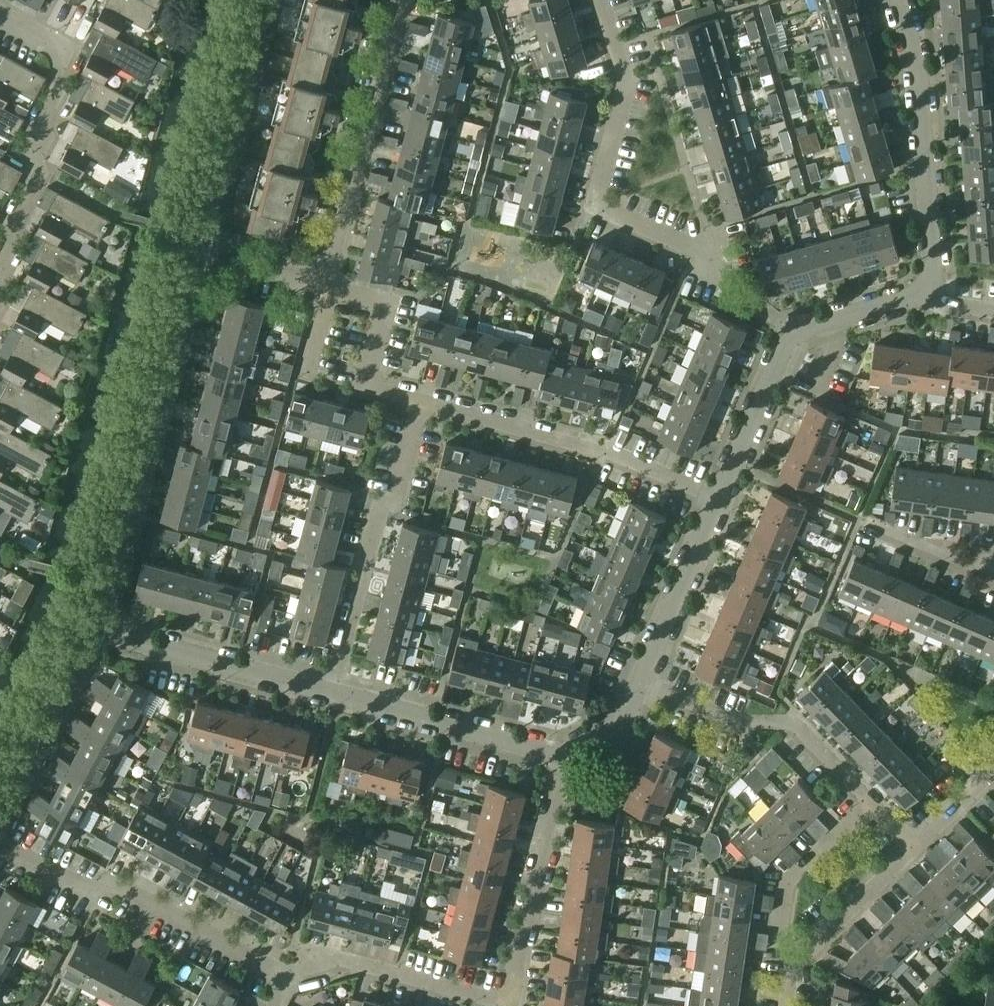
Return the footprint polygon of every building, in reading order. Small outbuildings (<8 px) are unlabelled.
[(27,3),(39,9),(43,0),(28,0),(27,3)] [(94,25),(115,37),(115,36),(126,16),(146,28),(158,6),(146,0),(107,0),(94,25)] [(327,66),(333,47),(344,50),(353,44),(356,35),(359,36),(362,25),(359,24),(361,16),(355,6),(344,3),(345,0),(304,0),(294,36),(299,38),(294,58),(327,66)] [(522,14),(525,22),(571,8),(568,0),(529,0),(532,11),(522,14)] [(818,9),(847,0),(815,0),(818,9)] [(823,27),(860,16),(855,0),(847,0),(818,9),(823,27)] [(942,8),(993,4),(993,0),(941,0),(942,8)] [(714,3),(695,8),(697,16),(716,11),(714,3)] [(759,6),(765,25),(774,22),(769,3),(759,6)] [(943,27),(981,24),(980,14),(993,13),(993,4),(942,8),(943,27)] [(576,27),(571,8),(525,22),(527,30),(537,27),(540,37),(576,27)] [(433,32),(469,42),(474,22),(438,13),(433,32)] [(865,35),(860,16),(823,27),(829,45),(865,35)] [(714,40),(714,39),(723,36),(717,17),(672,31),(678,50),(714,40)] [(745,21),(748,30),(757,27),(755,18),(745,21)] [(417,33),(420,23),(411,21),(408,30),(417,33)] [(777,30),(774,22),(765,25),(767,33),(777,30)] [(420,23),(417,33),(426,35),(429,25),(420,23)] [(981,24),(943,27),(945,46),(992,43),(991,34),(982,35),(981,24)] [(91,55),(82,72),(104,83),(114,63),(145,80),(157,58),(115,36),(115,37),(94,25),(89,33),(99,39),(91,55)] [(582,45),(576,27),(540,37),(543,48),(533,50),(529,52),(531,60),(582,45)] [(760,35),(757,27),(748,30),(750,38),(760,35)] [(433,32),(428,50),(464,60),(469,42),(433,32)] [(870,53),(865,35),(829,45),(834,64),(870,53)] [(678,50),(683,69),(719,58),(714,40),(678,50)] [(945,46),(946,66),(984,63),(983,52),(993,51),(992,43),(945,46)] [(534,68),(538,67),(548,64),(551,75),(587,64),(582,45),(531,60),(534,68)] [(428,50),(423,69),(459,79),(464,60),(428,50)] [(775,61),(786,58),(783,50),(773,53),(775,61)] [(834,64),(840,82),(866,75),(867,75),(876,73),(870,53),(834,64)] [(0,62),(0,106),(3,108),(3,107),(14,87),(34,98),(46,77),(4,54),(0,62)] [(756,57),(759,66),(768,63),(766,55),(756,57)] [(271,141),(305,150),(310,130),(321,133),(331,127),(334,119),(337,120),(340,109),(337,108),(339,99),(333,89),(322,86),(327,66),(294,58),(288,77),(284,76),(272,120),(277,121),(271,141)] [(407,70),(410,60),(401,58),(398,68),(407,70)] [(725,76),(719,58),(683,69),(689,87),(725,76)] [(788,66),(786,58),(775,61),(778,70),(788,66)] [(410,60),(407,70),(416,72),(419,63),(410,60)] [(771,72),(768,63),(759,66),(761,75),(771,72)] [(984,63),(946,66),(948,85),(993,81),(993,73),(984,73),(984,63)] [(423,69),(418,88),(454,97),(459,79),(423,69)] [(91,130),(92,130),(102,110),(123,122),(134,100),(104,83),(103,84),(92,77),(92,78),(81,72),(78,79),(88,84),(70,119),(80,125),(80,124),(91,130)] [(872,93),(867,75),(866,75),(840,82),(830,85),(823,88),(828,106),(836,104),(872,93)] [(730,95),(725,76),(689,87),(694,105),(730,95)] [(993,90),(993,81),(948,85),(949,105),(959,104),(959,103),(987,101),(986,91),(993,90)] [(786,98),(796,95),(794,87),(784,90),(786,98)] [(418,88),(413,106),(449,116),(454,97),(418,88)] [(538,99),(536,107),(582,120),(587,100),(570,96),(571,92),(558,88),(557,92),(550,90),(547,102),(538,99)] [(767,94),(770,103),(779,100),(777,91),(767,94)] [(836,104),(841,123),(878,112),(872,93),(836,104)] [(397,107),(400,98),(391,95),(388,105),(397,107)] [(694,105),(699,124),(736,113),(730,95),(694,105)] [(799,104),(796,95),(786,98),(789,107),(799,104)] [(400,98),(397,107),(406,109),(409,100),(400,98)] [(504,103),(500,117),(514,121),(519,103),(505,100),(504,103)] [(782,109),(779,100),(770,103),(772,112),(782,109)] [(961,123),(993,120),(993,100),(987,101),(959,103),(959,104),(961,123)] [(18,103),(13,112),(23,118),(28,109),(18,103)] [(3,107),(3,108),(0,106),(0,133),(12,140),(24,118),(23,118),(13,112),(3,107)] [(413,106),(408,125),(444,135),(449,116),(413,106)] [(577,138),(582,120),(536,107),(533,116),(543,118),(540,128),(577,138)] [(883,130),(878,112),(841,123),(847,141),(883,130)] [(741,132),(736,113),(699,124),(705,143),(741,132)] [(500,119),(496,134),(506,136),(510,122),(500,119)] [(993,140),(993,120),(961,123),(962,142),(993,140)] [(80,124),(80,125),(58,166),(79,178),(91,157),(111,168),(123,146),(92,130),(91,130),(80,124)] [(798,135),(807,132),(805,124),(795,127),(798,135)] [(408,125),(403,144),(439,154),(444,135),(408,125)] [(572,157),(577,138),(540,128),(538,139),(528,136),(526,144),(572,157)] [(778,131),(781,140),(790,137),(788,128),(778,131)] [(478,129),(475,142),(484,145),(488,131),(478,129)] [(847,141),(852,159),(888,149),(883,130),(847,141)] [(747,151),(741,132),(705,143),(711,161),(747,151)] [(812,147),(807,132),(798,135),(802,150),(812,147)] [(387,145),(390,135),(381,133),(378,142),(387,145)] [(390,135),(387,145),(396,147),(399,137),(390,135)] [(793,146),(790,137),(781,140),(783,149),(793,146)] [(964,161),(993,159),(993,140),(962,142),(964,161)] [(305,150),(271,141),(266,161),(261,160),(249,204),(254,205),(249,226),(283,235),(288,214),(299,217),(309,212),(311,203),(315,204),(318,193),(314,192),(316,183),(310,173),(300,170),(305,150)] [(494,142),(490,154),(501,157),(504,145),(494,142)] [(434,172),(439,154),(403,144),(398,162),(434,172)] [(567,175),(572,157),(526,144),(524,153),(533,155),(530,165),(567,175)] [(888,149),(852,159),(844,162),(850,181),(880,172),(894,168),(888,149)] [(752,169),(747,151),(711,161),(716,180),(752,169)] [(11,192),(22,170),(0,159),(0,186),(11,192)] [(965,180),(993,178),(993,159),(964,161),(965,180)] [(809,172),(818,169),(816,161),(806,163),(809,172)] [(430,191),(434,172),(398,162),(393,181),(430,191)] [(562,194),(567,175),(530,165),(528,176),(518,173),(516,181),(562,194)] [(468,166),(465,180),(474,183),(478,168),(468,166)] [(789,169),(792,177),(801,175),(799,166),(789,169)] [(758,187),(752,169),(716,180),(721,198),(758,187)] [(821,178),(818,169),(809,172),(811,181),(821,178)] [(377,182),(380,172),(371,170),(368,180),(377,182)] [(380,172),(377,182),(386,184),(389,175),(380,172)] [(804,184),(801,175),(792,177),(794,187),(804,184)] [(966,199),(993,197),(993,178),(965,180),(966,199)] [(484,180),(481,191),(494,195),(497,184),(484,180)] [(393,181),(388,199),(388,200),(416,207),(416,208),(424,210),(433,212),(437,194),(429,192),(430,191),(393,181)] [(557,212),(562,194),(516,181),(514,190),(523,192),(520,203),(557,212)] [(872,193),(881,191),(878,181),(869,184),(872,193)] [(758,187),(721,198),(727,217),(763,207),(758,187)] [(849,190),(840,192),(843,201),(851,199),(849,190)] [(57,244),(68,224),(99,241),(110,219),(58,191),(35,233),(45,239),(46,238),(57,244)] [(843,201),(840,192),(833,194),(835,203),(843,201)] [(378,197),(373,216),(421,229),(423,220),(414,218),(416,208),(416,207),(388,200),(388,199),(378,197)] [(968,219),(993,217),(993,197),(966,199),(968,219)] [(812,200),(803,203),(806,212),(815,210),(812,200)] [(557,212),(520,203),(518,213),(508,210),(506,219),(552,232),(557,212)] [(806,212),(803,203),(794,205),(797,215),(806,212)] [(477,207),(475,216),(487,219),(489,210),(477,207)] [(766,214),(769,224),(778,221),(775,211),(766,214)] [(760,226),(769,224),(766,214),(758,216),(760,226)] [(373,216),(368,235),(406,245),(409,235),(419,237),(428,240),(430,231),(421,229),(373,216)] [(969,238),(993,236),(993,217),(968,219),(969,238)] [(870,226),(880,263),(899,257),(889,221),(870,226)] [(851,231),(850,232),(849,225),(842,227),(843,234),(833,237),(843,273),(862,268),(851,231)] [(870,226),(851,231),(862,268),(880,263),(870,226)] [(41,246),(23,280),(34,286),(34,285),(45,291),(46,291),(56,271),(77,282),(88,261),(77,254),(75,254),(63,247),(57,244),(46,238),(45,239),(35,233),(31,241),(41,246)] [(368,235),(363,253),(411,266),(416,268),(418,259),(413,258),(404,255),(406,245),(368,235)] [(969,238),(971,258),(993,256),(993,236),(969,238)] [(833,237),(814,242),(825,278),(843,273),(833,237)] [(84,240),(77,254),(88,261),(94,264),(101,250),(84,240)] [(578,275),(597,283),(612,249),(593,241),(578,275)] [(814,242),(796,247),(806,283),(825,278),(814,242)] [(788,289),(806,283),(796,247),(777,252),(788,289)] [(597,283),(614,291),(629,256),(612,249),(597,283)] [(788,289),(777,252),(758,258),(768,294),(788,289)] [(411,266),(363,253),(358,273),(396,283),(399,272),(409,274),(411,266)] [(629,256),(614,291),(624,295),(632,298),(647,264),(629,256)] [(647,264),(632,298),(650,306),(648,309),(660,314),(674,280),(664,276),(665,272),(647,264)] [(65,301),(46,291),(45,291),(34,285),(34,286),(11,327),(22,332),(33,338),(34,337),(44,318),(75,334),(87,313),(76,307),(65,301)] [(71,290),(65,301),(76,307),(82,297),(71,290)] [(575,304),(572,298),(565,295),(560,307),(571,312),(575,304)] [(226,315),(260,325),(265,305),(231,296),(226,315)] [(593,309),(587,307),(582,316),(589,319),(593,309)] [(673,308),(669,317),(679,321),(683,313),(673,308)] [(703,331),(738,346),(746,328),(711,313),(703,331)] [(429,356),(438,319),(419,314),(409,351),(429,356)] [(622,319),(610,314),(605,324),(617,330),(622,319)] [(255,343),(260,325),(226,315),(221,334),(255,343)] [(679,321),(669,317),(666,325),(675,330),(679,321)] [(429,356),(447,361),(457,324),(438,319),(429,356)] [(466,366),(484,371),(494,334),(497,324),(478,319),(476,329),(466,366)] [(647,321),(639,340),(640,341),(649,345),(650,345),(658,326),(647,321)] [(290,332),(301,335),(303,326),(292,323),(290,332)] [(447,361),(466,366),(476,329),(457,324),(447,361)] [(22,384),(32,365),(53,376),(60,363),(71,369),(75,360),(65,354),(34,337),(33,338),(22,332),(11,327),(8,334),(18,340),(0,373),(0,374),(10,379),(21,385),(22,384)] [(951,328),(950,338),(959,339),(961,330),(951,328)] [(703,331),(696,349),(730,364),(738,346),(703,331)] [(299,344),(301,335),(290,332),(288,341),(299,344)] [(221,334),(216,352),(250,362),(255,343),(221,334)] [(484,371),(503,376),(513,339),(494,334),(484,371)] [(503,376),(521,381),(531,344),(513,339),(503,376)] [(888,393),(894,346),(875,343),(869,380),(881,382),(879,392),(888,393)] [(521,381),(540,385),(540,386),(548,357),(548,358),(551,349),(531,344),(521,381)] [(658,344),(654,352),(664,356),(667,348),(658,344)] [(948,381),(967,384),(973,347),(953,344),(951,354),(952,354),(948,381)] [(913,348),(894,346),(888,393),(896,394),(898,384),(908,386),(913,348)] [(967,384),(986,387),(992,350),(973,347),(967,384)] [(932,351),(913,348),(908,386),(918,387),(917,397),(926,398),(932,351)] [(723,382),(730,364),(696,349),(688,367),(723,382)] [(557,400),(569,353),(561,351),(558,360),(548,358),(548,357),(540,386),(540,385),(537,395),(557,400)] [(952,354),(951,354),(932,351),(926,398),(924,407),(933,408),(934,399),(936,390),(947,391),(948,381),(952,354)] [(216,352),(211,371),(245,380),(250,362),(216,352)] [(664,356),(654,352),(651,361),(660,364),(664,356)] [(557,400),(575,405),(585,367),(575,365),(578,355),(569,353),(557,400)] [(401,364),(411,367),(414,358),(404,355),(401,364)] [(280,369),(291,373),(294,363),(282,360),(280,369)] [(575,405),(594,410),(606,363),(598,361),(595,370),(585,367),(575,405)] [(606,363),(594,410),(613,415),(623,378),(612,375),(615,365),(607,363),(606,363)] [(439,374),(448,377),(451,368),(441,365),(439,374)] [(688,367),(681,384),(715,399),(723,382),(688,367)] [(291,373),(280,369),(277,378),(289,381),(291,373)] [(211,371),(206,389),(240,399),(245,380),(211,371)] [(0,398),(0,426),(10,432),(10,431),(21,412),(51,428),(63,406),(22,384),(21,385),(10,379),(0,374),(0,383),(6,386),(0,398)] [(448,377),(439,374),(436,383),(446,385),(448,377)] [(476,384),(485,387),(488,378),(478,375),(476,384)] [(643,379),(639,387),(648,391),(652,383),(643,379)] [(485,387),(476,384),(473,393),(483,395),(485,387)] [(681,384),(677,394),(671,392),(668,400),(673,402),(708,417),(715,399),(681,384)] [(513,394),(522,396),(525,387),(515,385),(513,394)] [(648,391),(639,387),(636,396),(645,400),(648,391)] [(206,389),(201,408),(235,417),(240,399),(206,389)] [(305,431),(314,396),(295,391),(285,426),(305,431)] [(522,396),(513,394),(510,403),(520,405),(522,396)] [(332,401),(314,396),(305,431),(323,436),(332,401)] [(272,397),(270,406),(282,410),(284,401),(272,397)] [(351,406),(332,401),(323,436),(342,441),(351,406)] [(802,420),(846,438),(849,430),(840,427),(845,416),(810,401),(802,420)] [(700,434),(708,417),(673,402),(666,420),(700,434)] [(280,418),(282,410),(270,406),(268,415),(280,418)] [(351,406),(342,441),(361,446),(370,411),(351,406)] [(201,408),(196,426),(231,436),(235,417),(201,408)] [(620,422),(622,423),(630,427),(634,418),(624,414),(620,422)] [(910,417),(908,426),(920,428),(921,419),(910,417)] [(922,419),(921,428),(934,430),(936,421),(922,419)] [(700,434),(666,420),(658,438),(692,453),(700,434)] [(802,420),(795,437),(829,452),(833,442),(842,446),(846,438),(802,420)] [(948,421),(946,432),(960,434),(961,423),(948,421)] [(10,431),(10,432),(0,426),(0,475),(9,458),(40,475),(51,454),(51,453),(40,447),(10,431)] [(196,426),(191,444),(191,445),(216,452),(216,453),(225,455),(231,436),(196,426)] [(262,435),(260,443),(271,446),(273,438),(262,435)] [(795,437),(787,455),(831,474),(834,466),(825,462),(829,452),(795,437)] [(44,441),(40,447),(51,453),(51,454),(53,455),(57,447),(44,441)] [(182,442),(177,462),(211,471),(221,473),(225,455),(216,453),(216,452),(191,445),(191,444),(182,442)] [(445,481),(456,484),(465,447),(446,442),(434,488),(443,490),(445,481)] [(271,446),(260,443),(257,452),(269,455),(271,446)] [(484,452),(465,447),(456,484),(466,486),(463,496),(472,498),(484,452)] [(296,465),(299,454),(290,451),(287,463),(296,465)] [(502,457),(484,452),(472,498),(480,500),(482,491),(493,494),(502,457)] [(307,456),(299,454),(296,465),(304,467),(307,456)] [(825,481),(827,482),(831,474),(787,455),(779,473),(820,491),(825,481)] [(521,462),(502,457),(493,494),(503,496),(500,506),(509,508),(521,462)] [(333,475),(336,463),(327,461),(324,473),(333,475)] [(206,489),(211,471),(177,462),(172,480),(206,489)] [(539,467),(521,462),(509,508),(517,510),(520,501),(530,503),(539,467)] [(336,463),(333,475),(342,477),(345,466),(336,463)] [(910,508),(916,469),(896,466),(891,505),(910,508)] [(537,477),(530,503),(540,506),(548,508),(557,477),(558,472),(539,467),(537,477)] [(935,471),(916,469),(910,508),(929,510),(935,471)] [(954,474),(935,471),(929,510),(948,513),(954,474)] [(252,472),(250,481),(262,484),(264,475),(252,472)] [(557,477),(548,508),(557,511),(568,514),(577,477),(558,472),(557,477)] [(948,513),(967,516),(973,477),(954,474),(948,513)] [(967,516),(986,518),(992,480),(973,477),(967,516)] [(271,478),(268,487),(280,490),(283,481),(271,478)] [(0,479),(0,533),(1,534),(12,513),(28,522),(40,500),(36,498),(25,492),(0,479)] [(311,498),(346,508),(351,488),(316,479),(311,498)] [(172,480),(167,499),(201,508),(206,489),(172,480)] [(259,493),(262,484),(250,481),(247,490),(259,493)] [(588,492),(598,496),(601,488),(592,484),(588,492)] [(30,485),(25,492),(36,498),(40,491),(30,485)] [(280,490),(268,487),(267,491),(266,496),(278,499),(280,490)] [(807,528),(819,533),(822,525),(811,520),(802,516),(806,506),(772,491),(764,510),(807,528)] [(311,498),(306,517),(341,526),(346,508),(311,498)] [(201,508),(167,499),(162,518),(196,527),(201,508)] [(40,501),(35,512),(50,520),(56,510),(40,501)] [(623,520),(657,534),(665,516),(631,501),(623,520)] [(242,509),(239,518),(252,521),(254,512),(242,509)] [(581,510),(576,521),(585,524),(585,525),(589,527),(592,519),(590,514),(581,510)] [(807,528),(764,510),(756,527),(791,542),(795,532),(804,536),(807,528)] [(885,510),(884,519),(894,520),(896,511),(885,510)] [(261,515),(259,524),(271,527),(273,518),(261,515)] [(933,517),(924,516),(922,524),(932,526),(933,517)] [(306,517),(301,535),(336,545),(341,526),(306,517)] [(249,530),(252,521),(239,518),(237,527),(249,530)] [(623,520),(615,537),(650,552),(657,534),(623,520)] [(585,524),(576,521),(573,529),(582,533),(585,525),(585,524)] [(971,522),(961,521),(960,530),(970,531),(971,522)] [(398,542),(434,551),(439,532),(403,522),(398,542)] [(271,527),(259,524),(257,533),(269,536),(271,527)] [(931,535),(932,526),(922,524),(921,534),(931,535)] [(169,541),(172,529),(164,527),(161,538),(169,541)] [(756,527),(748,545),(792,564),(796,556),(787,552),(791,542),(756,527)] [(182,531),(172,529),(169,541),(178,543),(182,531)] [(969,540),(970,531),(960,530),(959,539),(969,540)] [(206,551),(209,539),(191,534),(188,544),(197,547),(197,548),(206,551)] [(331,562),(336,545),(301,535),(296,555),(310,559),(310,558),(331,563),(331,562)] [(615,537),(608,555),(642,570),(650,552),(615,537)] [(218,541),(209,539),(206,551),(215,553),(218,541)] [(441,553),(434,551),(398,542),(393,560),(429,570),(436,572),(441,553)] [(852,552),(861,556),(865,547),(856,543),(852,552)] [(748,545),(741,563),(775,578),(780,568),(789,572),(792,564),(748,545)] [(243,561),(246,550),(237,547),(234,558),(243,561)] [(564,547),(560,556),(570,560),(574,551),(564,547)] [(464,549),(461,559),(471,561),(474,552),(464,549)] [(255,552),(246,550),(243,561),(252,563),(255,552)] [(900,562),(904,554),(894,550),(891,558),(900,562)] [(608,555),(600,572),(635,587),(642,570),(608,555)] [(570,560),(560,556),(557,564),(566,568),(570,560)] [(310,558),(310,559),(305,576),(340,585),(345,566),(331,562),(331,563),(310,558)] [(896,571),(900,562),(891,558),(887,567),(896,571)] [(273,559),(271,567),(282,570),(284,561),(273,559)] [(469,570),(471,561),(461,559),(459,567),(469,570)] [(857,602),(872,566),(854,559),(838,595),(857,602)] [(424,588),(429,570),(393,560),(388,579),(424,588)] [(153,600),(162,566),(143,561),(134,595),(153,600)] [(771,588),(775,578),(741,563),(733,580),(777,599),(780,592),(771,588)] [(935,578),(939,569),(930,565),(926,574),(935,578)] [(181,571),(162,566),(153,600),(172,605),(181,571)] [(872,566),(857,602),(874,610),(890,574),(872,566)] [(282,570),(271,567),(268,576),(280,579),(282,570)] [(199,576),(181,571),(172,605),(190,610),(199,576)] [(600,572),(593,590),(627,605),(635,587),(600,572)] [(890,574),(874,610),(892,618),(907,582),(890,574)] [(932,586),(935,578),(926,574),(923,582),(932,586)] [(218,581),(199,576),(190,610),(209,615),(218,581)] [(305,576),(300,595),(335,604),(340,585),(305,576)] [(419,607),(424,588),(388,579),(383,597),(419,607)] [(773,607),(777,599),(733,580),(726,598),(760,613),(764,604),(773,607)] [(974,584),(965,580),(961,589),(971,593),(974,584)] [(237,586),(218,581),(209,615),(227,620),(237,586)] [(549,582),(545,591),(555,595),(559,586),(549,582)] [(892,618),(910,625),(925,589),(907,582),(892,618)] [(237,586),(227,620),(247,625),(256,591),(237,586)] [(454,587),(452,596),(461,598),(464,589),(454,587)] [(910,625),(927,633),(943,597),(925,589),(910,625)] [(967,601),(971,593),(961,589),(958,597),(967,601)] [(620,623),(627,605),(593,590),(585,608),(620,623)] [(555,595),(545,591),(542,599),(551,604),(555,595)] [(330,623),(335,604),(300,595),(295,613),(330,623)] [(264,596),(261,604),(273,607),(275,599),(264,596)] [(459,607),(461,598),(452,596),(449,605),(459,607)] [(414,625),(419,607),(383,597),(378,616),(414,625)] [(487,609),(490,599),(481,597),(478,607),(487,609)] [(943,597),(927,633),(945,640),(960,604),(943,597)] [(760,613),(726,598),(718,616),(762,635),(765,627),(756,623),(760,613)] [(499,602),(490,599),(487,609),(497,611),(499,602)] [(261,604),(259,612),(254,628),(267,631),(270,616),(273,607),(261,604)] [(960,604),(945,640),(963,648),(978,612),(960,604)] [(524,619),(527,610),(518,607),(515,617),(524,619)] [(620,623),(585,608),(577,626),(612,641),(620,623)] [(536,612),(527,610),(524,619),(533,622),(536,612)] [(963,648),(980,656),(993,624),(993,619),(978,612),(963,648)] [(330,623),(295,613),(290,633),(325,642),(330,623)] [(409,644),(414,625),(378,616),(373,634),(409,644)] [(710,634),(745,648),(749,639),(758,643),(762,635),(718,616),(710,634)] [(552,622),(548,635),(559,638),(563,625),(552,622)] [(444,624),(442,633),(452,635),(454,627),(444,624)] [(980,656),(993,662),(993,624),(980,656)] [(572,630),(563,628),(560,640),(569,642),(572,630)] [(449,644),(452,635),(442,633),(439,641),(449,644)] [(409,644),(373,634),(368,654),(404,663),(409,644)] [(741,658),(745,648),(710,634),(703,651),(746,670),(750,662),(741,658)] [(467,684),(477,648),(479,640),(459,635),(448,679),(467,684)] [(610,645),(596,640),(591,650),(606,657),(610,645)] [(467,684),(485,689),(495,653),(477,648),(467,684)] [(743,678),(746,670),(703,651),(695,670),(729,685),(734,674),(743,678)] [(437,652),(434,664),(443,666),(446,655),(437,652)] [(485,689),(504,694),(514,658),(495,653),(485,689)] [(532,663),(514,658),(504,694),(523,699),(525,695),(524,694),(533,663),(532,663)] [(524,694),(525,695),(543,700),(553,663),(533,658),(532,663),(533,663),(524,694)] [(796,659),(785,678),(796,684),(806,665),(796,659)] [(571,668),(562,704),(581,710),(593,664),(584,661),(581,671),(571,668)] [(543,700),(562,704),(571,668),(553,663),(543,700)] [(940,666),(936,674),(949,680),(953,671),(940,666)] [(811,709),(845,676),(839,670),(832,677),(824,669),(797,695),(811,709)] [(92,685),(139,710),(150,690),(119,673),(113,686),(97,677),(92,685)] [(811,709),(824,723),(851,697),(844,689),(851,682),(845,676),(811,709)] [(129,729),(138,733),(148,715),(139,710),(92,685),(88,693),(104,701),(98,713),(129,729)] [(824,723),(838,737),(872,704),(866,698),(859,704),(851,697),(824,723)] [(193,758),(202,760),(217,705),(197,700),(188,736),(199,739),(196,749),(193,758)] [(872,704),(838,737),(851,751),(878,725),(871,717),(878,710),(872,704)] [(235,710),(217,705),(202,760),(208,761),(210,753),(213,753),(215,744),(225,747),(235,710)] [(254,715),(235,710),(225,747),(236,749),(233,759),(232,765),(240,767),(254,715)] [(119,748),(129,729),(98,713),(92,724),(76,715),(72,723),(119,748)] [(254,715),(240,767),(248,769),(252,754),(263,757),(272,720),(254,715)] [(291,725),(272,720),(263,757),(273,759),(270,769),(278,771),(291,725)] [(128,753),(119,748),(72,723),(68,731),(84,739),(78,751),(108,767),(117,772),(128,753)] [(291,725),(278,771),(287,773),(290,764),(301,767),(301,766),(310,768),(319,733),(310,731),(310,730),(291,725)] [(878,725),(851,751),(865,764),(899,731),(893,725),(885,732),(878,725)] [(899,731),(865,764),(878,778),(905,752),(898,744),(905,738),(899,731)] [(706,766),(694,762),(685,758),(690,747),(655,732),(647,751),(691,769),(691,770),(702,775),(706,766)] [(348,790),(356,792),(368,746),(349,741),(339,777),(350,780),(348,790)] [(387,751),(368,746),(356,792),(364,794),(367,784),(377,787),(387,751)] [(98,786),(108,767),(78,751),(72,762),(56,753),(51,761),(98,786)] [(405,756),(387,751),(377,787),(387,790),(385,800),(393,802),(405,756)] [(647,751),(640,768),(674,783),(678,774),(688,778),(691,770),(691,769),(647,751)] [(905,752),(878,778),(891,792),(925,759),(919,753),(912,760),(905,752)] [(930,754),(925,759),(891,792),(905,806),(932,780),(924,772),(931,765),(936,761),(930,754)] [(405,756),(393,802),(401,804),(404,794),(415,797),(425,761),(405,756)] [(759,760),(755,764),(767,776),(775,769),(763,757),(762,757),(759,760)] [(88,805),(98,786),(51,761),(47,769),(63,778),(57,789),(88,805)] [(735,768),(724,764),(721,770),(732,775),(735,768)] [(640,768),(632,786),(676,805),(679,797),(670,793),(674,783),(640,768)] [(709,779),(705,789),(715,793),(719,783),(709,779)] [(783,793),(823,834),(829,828),(814,813),(823,805),(798,779),(783,793)] [(479,781),(477,790),(486,793),(484,803),(520,813),(525,793),(479,781)] [(676,805),(632,786),(624,805),(659,819),(663,809),(673,813),(676,805)] [(175,787),(171,795),(178,799),(182,791),(175,787)] [(149,788),(141,802),(148,806),(156,792),(149,788)] [(78,824),(88,805),(57,789),(52,800),(35,791),(31,799),(78,824)] [(194,792),(188,803),(197,808),(203,794),(195,792),(194,792)] [(783,793),(770,806),(795,832),(803,824),(817,839),(823,834),(783,793)] [(215,797),(209,807),(227,817),(235,803),(215,797)] [(78,824),(31,799),(27,807),(43,816),(37,828),(67,844),(78,824)] [(138,852),(159,812),(148,806),(141,802),(136,812),(135,812),(119,842),(138,852)] [(520,813),(484,803),(481,813),(471,811),(469,819),(515,831),(520,813)] [(770,806),(756,819),(795,860),(801,855),(787,840),(795,832),(770,806)] [(138,852),(156,861),(177,822),(159,812),(138,852)] [(574,838),(611,843),(613,833),(622,834),(624,825),(577,818),(574,838)] [(510,850),(515,831),(469,819),(467,827),(476,830),(474,840),(510,850)] [(795,860),(756,819),(742,832),(740,830),(730,839),(748,857),(757,849),(766,859),(775,851),(790,866),(795,860)] [(993,885),(993,883),(993,857),(959,821),(953,827),(967,842),(959,850),(993,885)] [(156,861),(174,871),(195,832),(177,822),(156,861)] [(174,871),(192,881),(213,841),(195,832),(174,871)] [(611,843),(574,838),(571,857),(618,864),(619,855),(610,854),(611,843)] [(505,868),(510,850),(474,840),(471,850),(461,848),(459,856),(505,868)] [(192,881),(210,890),(226,860),(217,855),(222,846),(213,841),(192,881)] [(993,885),(959,850),(951,858),(937,843),(931,848),(978,897),(979,898),(993,885)] [(379,845),(376,854),(389,858),(392,849),(379,845)] [(389,861),(403,865),(406,852),(392,848),(389,861)] [(964,911),(978,897),(931,848),(925,854),(940,869),(932,877),(964,911)] [(210,890),(228,900),(249,860),(231,851),(226,860),(210,890)] [(500,887),(505,868),(459,856),(457,865),(466,867),(464,877),(500,887)] [(571,857),(568,876),(606,881),(607,871),(617,873),(618,864),(571,857)] [(228,900),(246,910),(262,880),(252,875),(258,865),(249,860),(228,900)] [(734,877),(752,879),(753,867),(736,864),(734,877)] [(950,924),(964,911),(932,877),(924,885),(909,870),(903,875),(949,923),(950,924)] [(719,874),(716,894),(773,903),(774,895),(753,892),(755,880),(752,879),(734,877),(719,874)] [(246,910),(264,919),(285,880),(277,875),(272,885),(262,880),(246,910)] [(904,904),(929,929),(936,936),(940,935),(942,934),(946,930),(948,927),(949,923),(903,875),(897,881),(912,896),(904,904)] [(566,895),(613,902),(614,893),(604,892),(606,881),(568,876),(566,895)] [(495,905),(500,887),(464,877),(461,887),(451,885),(449,893),(495,905)] [(285,880),(264,919),(283,929),(299,900),(288,894),(294,884),(285,880)] [(328,927),(340,884),(331,881),(328,892),(317,889),(308,922),(328,927)] [(328,927),(348,933),(357,900),(347,897),(349,886),(340,884),(328,927)] [(26,922),(37,902),(6,886),(0,897),(0,908),(26,922)] [(348,933),(368,938),(380,895),(370,892),(368,903),(357,900),(348,933)] [(490,924),(495,905),(449,893),(447,901),(457,904),(454,914),(490,924)] [(716,894),(716,895),(707,893),(704,912),(749,919),(751,908),(772,911),(773,903),(716,894)] [(389,897),(380,895),(368,938),(389,944),(389,941),(401,944),(412,904),(389,897)] [(563,914),(600,920),(602,909),(611,910),(613,902),(566,895),(563,914)] [(936,936),(929,929),(904,904),(896,911),(881,896),(876,902),(915,943),(922,950),(936,936)] [(902,956),(915,943),(876,902),(870,907),(885,922),(877,930),(902,956)] [(644,906),(642,925),(653,927),(655,908),(644,906)] [(26,922),(0,908),(0,933),(16,941),(26,922)] [(702,929),(701,931),(767,941),(768,933),(748,930),(749,919),(704,912),(704,915),(701,918),(700,926),(702,929)] [(485,943),(490,924),(454,914),(451,924),(442,922),(439,930),(485,943)] [(563,914),(560,933),(607,940),(608,931),(599,930),(600,920),(563,914)] [(70,920),(64,931),(72,935),(78,924),(70,920)] [(888,970),(902,956),(877,930),(869,938),(854,923),(848,929),(888,970)] [(888,970),(848,929),(842,934),(857,949),(848,958),(850,959),(839,969),(838,969),(838,970),(876,986),(873,983),(888,970)] [(485,943),(439,930),(437,939),(447,941),(444,952),(480,962),(485,943)] [(81,982),(106,935),(98,931),(90,947),(78,941),(61,971),(81,982)] [(696,950),(744,957),(745,946),(766,949),(767,941),(701,931),(699,931),(696,950)] [(16,941),(0,933),(0,957),(6,960),(16,941)] [(552,952),(595,958),(596,947),(606,948),(607,940),(560,933),(557,952),(552,951),(552,952)] [(114,940),(106,935),(81,982),(100,992),(117,962),(105,956),(114,940)] [(55,948),(49,959),(57,963),(63,952),(55,948)] [(693,968),(705,970),(762,979),(763,971),(742,968),(744,957),(696,950),(693,968)] [(960,950),(954,955),(960,962),(967,956),(960,950)] [(100,992),(119,1003),(144,956),(136,952),(128,968),(117,962),(100,992)] [(552,952),(550,971),(597,977),(598,969),(588,968),(590,957),(594,958),(595,958),(552,952)] [(954,955),(948,961),(955,968),(960,962),(954,955)] [(119,1003),(126,1005),(143,1005),(156,983),(144,976),(152,960),(144,956),(119,1003)] [(51,975),(57,963),(49,959),(42,970),(51,975)] [(705,970),(702,989),(738,995),(740,983),(760,987),(762,979),(705,970)] [(550,971),(547,990),(584,995),(586,985),(595,986),(597,977),(550,971)] [(989,973),(985,1005),(993,1005),(993,974),(989,973)] [(222,1005),(241,1005),(234,1002),(240,990),(210,974),(199,994),(222,1005)] [(929,974),(923,979),(932,989),(938,984),(929,974)] [(869,998),(867,998),(867,993),(849,983),(835,981),(835,982),(836,982),(834,993),(833,993),(831,1005),(811,1002),(810,1005),(868,1005),(869,998)] [(28,997),(37,1001),(43,990),(34,985),(28,997)] [(736,1005),(738,995),(702,989),(690,988),(688,1005),(739,1005),(736,1005)] [(582,1005),(584,995),(547,990),(544,1005),(585,1005),(582,1005)] [(199,994),(193,1005),(222,1005),(199,994)] [(28,997),(23,1005),(34,1005),(37,1001),(28,997)] [(385,1003),(364,997),(364,1000),(352,997),(350,1005),(384,1005),(385,1003)]
